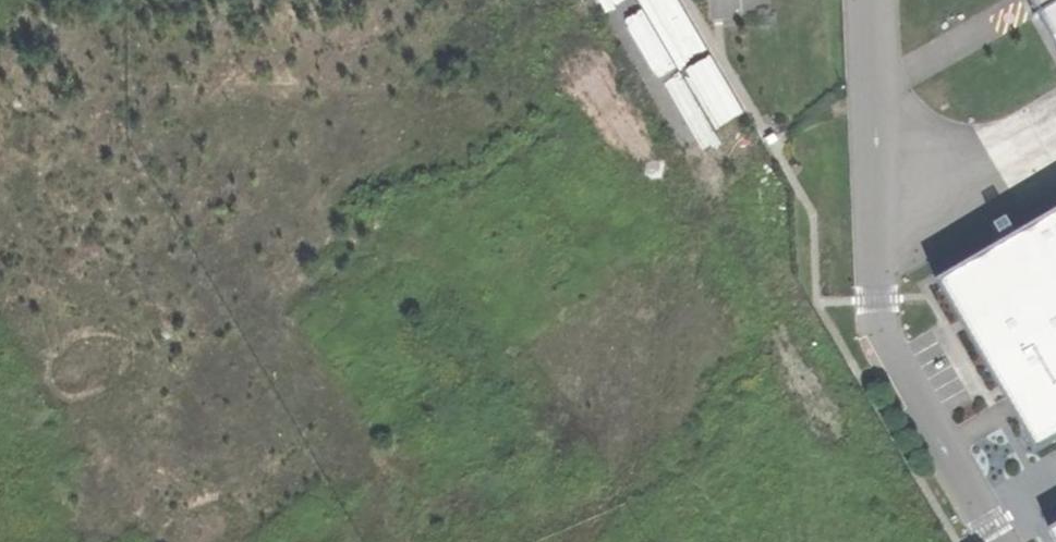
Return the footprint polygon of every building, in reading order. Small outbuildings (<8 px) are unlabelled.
[(1055,60),(1055,0),(1021,0),(1055,60)] [(929,277),(1028,448),(1055,432),(1055,203),(929,277)] [(1044,529),(1052,541),(1055,541),(1055,521),(1044,529)]
